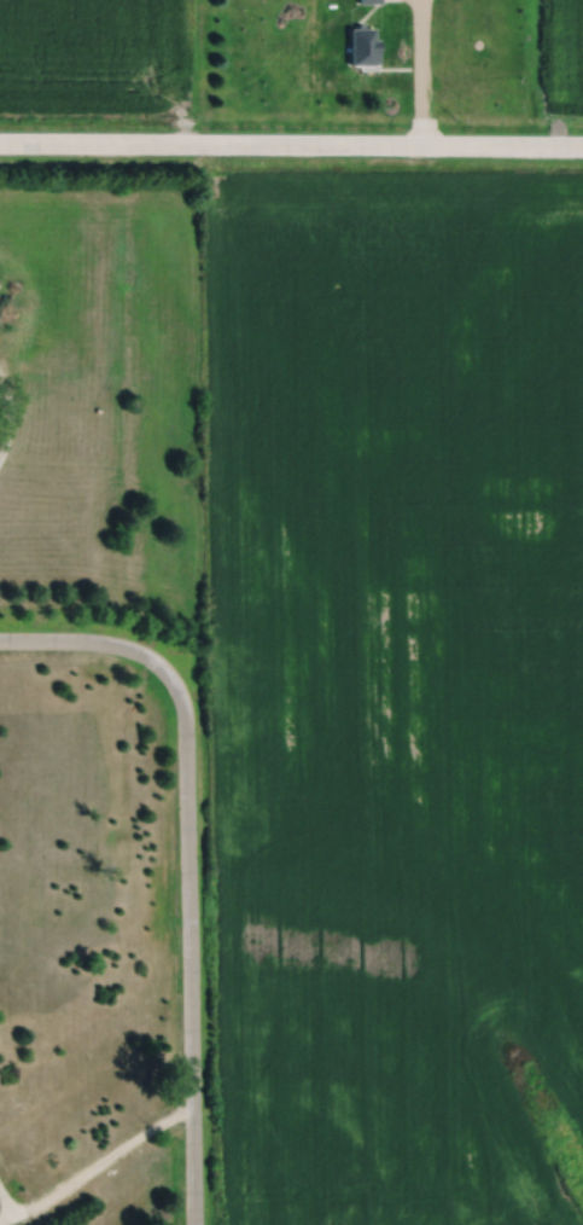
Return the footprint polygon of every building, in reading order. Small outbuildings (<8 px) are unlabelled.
[(350,27),(350,64),(361,64),(361,69),(378,69),(378,64),(379,64),(379,51),(381,51),(381,39),(374,39),(374,27),(350,27)]
